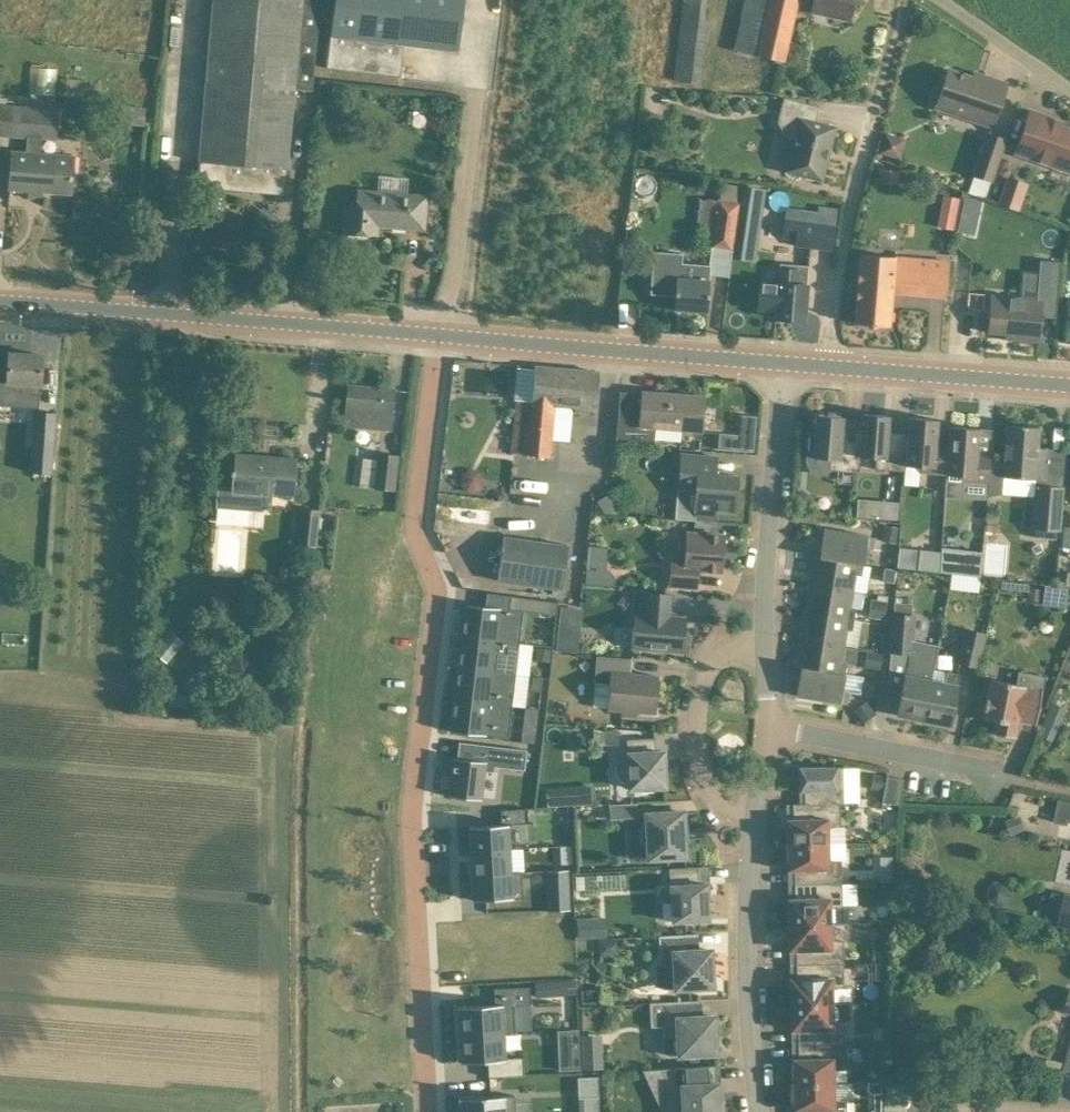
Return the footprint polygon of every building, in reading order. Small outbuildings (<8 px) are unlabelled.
[(284,194),(285,168),(286,168),(293,87),(312,89),(320,0),(212,0),(198,161),(199,161),(197,187),(284,194)] [(327,67),(398,73),(402,44),(459,49),(465,0),(333,0),(327,67)] [(709,20),(705,19),(707,0),(683,0),(674,81),(702,85),(709,20)] [(794,7),(848,19),(852,0),(747,0),(736,50),(782,61),(794,7)] [(935,106),(992,125),(1007,84),(986,77),(985,82),(948,69),(935,106)] [(751,107),(742,97),(734,105),(742,115),(751,107)] [(822,179),(835,127),(814,122),(818,106),(782,97),(778,114),(788,117),(795,129),(786,170),(804,175),(805,178),(813,180),(816,178),(822,179)] [(10,188),(71,193),(72,155),(39,153),(39,137),(54,138),(55,108),(6,105),(6,98),(0,98),(0,135),(25,136),(24,153),(12,152),(9,188),(10,188)] [(146,109),(131,108),(129,124),(144,125),(146,109)] [(935,109),(933,117),(957,124),(959,116),(935,109)] [(1016,151),(1069,169),(1069,168),(1069,130),(1047,122),(1049,117),(1030,111),(1016,151)] [(879,151),(900,156),(905,136),(884,131),(879,151)] [(986,132),(972,174),(991,181),(1006,139),(986,132)] [(1025,191),(1004,183),(997,203),(1018,211),(1025,191)] [(742,186),(739,203),(742,203),(733,251),(732,258),(746,260),(754,207),(752,206),(755,188),(742,186)] [(369,225),(425,229),(426,194),(355,188),(352,208),(344,207),(343,232),(368,234),(369,225)] [(944,195),(942,205),(958,208),(960,198),(944,195)] [(980,201),(966,198),(963,211),(978,214),(980,201)] [(742,203),(739,203),(718,200),(714,227),(710,248),(733,251),(742,203)] [(794,244),(810,247),(832,250),(835,224),(784,217),(781,238),(795,240),(794,244)] [(889,325),(892,292),(945,296),(948,259),(860,253),(854,322),(889,325)] [(674,308),(707,311),(709,280),(710,265),(700,264),(677,262),(677,272),(660,271),(657,294),(675,296),(674,308)] [(804,320),(807,287),(809,265),(797,264),(797,267),(779,266),(775,317),(804,320)] [(1041,300),(1022,298),(994,296),(988,329),(1017,332),(1016,339),(1038,341),(1046,300),(1041,300)] [(7,381),(0,381),(0,405),(39,408),(42,354),(9,352),(7,381)] [(589,413),(589,408),(594,408),(599,371),(534,365),(534,368),(517,366),(513,400),(515,400),(510,453),(548,457),(553,404),(574,406),(573,412),(589,413)] [(392,430),(395,389),(348,385),(346,426),(392,430)] [(653,445),(655,426),(701,430),(704,396),(642,392),(639,429),(635,429),(636,415),(618,414),(616,442),(653,445)] [(52,450),(54,412),(36,411),(34,448),(52,450)] [(908,433),(888,431),(889,415),(862,413),(860,431),(860,434),(858,472),(859,472),(860,456),(876,457),(875,469),(905,471),(906,465),(908,433)] [(753,451),(756,416),(741,414),(739,434),(719,433),(718,448),(753,451)] [(843,416),(816,414),(814,434),(810,434),(808,452),(813,452),(812,457),(830,458),(829,470),(858,472),(860,434),(842,432),(843,416)] [(920,472),(946,474),(949,444),(937,444),(938,419),(909,417),(908,433),(906,465),(920,466),(920,472)] [(1037,454),(1039,431),(1039,427),(1006,424),(1003,476),(1044,480),(1046,455),(1037,454)] [(991,454),(977,453),(978,431),(979,428),(950,425),(949,444),(946,474),(945,497),(962,498),(963,481),(989,483),(991,454)] [(396,491),(400,456),(380,453),(376,488),(396,491)] [(297,458),(290,458),(235,454),(233,476),(233,487),(217,485),(215,506),(263,511),(263,508),(271,509),(273,494),(294,496),(297,458)] [(716,522),(717,510),(734,511),(737,476),(715,474),(717,456),(680,454),(678,490),(687,490),(687,486),(696,486),(693,520),(716,522)] [(538,482),(477,475),(475,490),(458,488),(454,521),(485,524),(509,526),(511,506),(535,508),(538,482)] [(1036,484),(1032,529),(1060,531),(1063,487),(1036,484)] [(804,511),(814,496),(801,488),(792,503),(804,511)] [(605,513),(617,513),(622,509),(611,491),(597,500),(605,513)] [(323,492),(322,506),(336,507),(337,493),(323,492)] [(897,506),(884,505),(883,518),(896,519),(897,506)] [(318,546),(322,511),(304,509),(300,544),(318,546)] [(998,532),(1000,515),(987,514),(985,531),(998,532)] [(899,527),(884,524),(881,541),(896,543),(899,527)] [(819,556),(864,563),(866,548),(872,549),(874,537),(824,528),(819,556)] [(698,569),(716,570),(720,571),(722,559),(723,535),(687,533),(687,536),(680,536),(678,560),(672,559),(670,584),(696,586),(698,569)] [(564,589),(570,546),(503,537),(498,581),(564,589)] [(981,577),(983,552),(942,547),(942,552),(941,552),(939,572),(981,577)] [(920,549),(918,570),(939,572),(941,552),(920,549)] [(809,583),(853,590),(856,574),(862,575),(864,563),(819,556),(814,555),(809,583)] [(281,560),(278,582),(292,583),(294,562),(281,560)] [(896,569),(885,567),(882,581),(894,582),(896,569)] [(605,570),(586,568),(585,582),(613,584),(614,576),(608,570),(605,570)] [(804,611),(855,619),(856,608),(850,607),(853,590),(809,583),(804,611)] [(1045,585),(1042,604),(1065,607),(1067,588),(1045,585)] [(1040,601),(1041,588),(1028,586),(1027,599),(1040,601)] [(462,636),(519,642),(523,610),(510,609),(511,595),(486,592),(485,606),(466,603),(462,636)] [(633,648),(682,652),(684,616),(670,615),(672,594),(645,592),(644,614),(635,613),(633,648)] [(557,601),(511,595),(510,609),(523,610),(556,614),(557,601)] [(887,600),(878,599),(871,598),(868,617),(884,619),(887,600)] [(914,615),(911,615),(912,604),(895,603),(891,652),(909,653),(911,653),(912,640),(914,615)] [(800,638),(844,646),(847,629),(853,630),(855,619),(804,611),(800,638)] [(1039,624),(1039,625),(1039,627),(1040,628),(1040,629),(1041,630),(1043,631),(1044,632),(1046,632),(1047,632),(1049,631),(1050,630),(1051,629),(1052,628),(1052,627),(1053,625),(1052,624),(1052,622),(1051,621),(1050,620),(1049,619),(1047,618),(1046,618),(1044,618),(1043,619),(1041,620),(1040,621),(1040,622),(1039,624)] [(978,667),(986,634),(988,625),(968,620),(966,629),(958,662),(978,667)] [(580,630),(558,628),(556,650),(577,652),(580,630)] [(305,640),(317,641),(319,630),(306,629),(305,640)] [(519,642),(462,636),(459,667),(515,674),(519,642)] [(795,667),(801,667),(845,675),(847,663),(841,662),(844,646),(800,638),(795,667)] [(931,680),(934,658),(937,645),(912,640),(911,653),(909,653),(907,663),(897,714),(923,719),(931,680)] [(549,661),(551,648),(537,647),(535,659),(549,661)] [(882,654),(867,652),(864,667),(880,670),(882,654)] [(637,711),(656,712),(659,676),(631,674),(632,658),(597,656),(595,682),(610,683),(608,708),(622,709),(621,715),(637,716),(637,711)] [(455,698),(512,705),(515,674),(459,667),(455,698)] [(801,667),(796,695),(846,703),(848,691),(842,690),(845,675),(801,667)] [(945,683),(931,680),(923,719),(949,724),(960,673),(947,671),(945,683)] [(1018,720),(1036,724),(1046,676),(1020,671),(1017,684),(991,679),(983,718),(995,720),(992,732),(1002,734),(1015,737),(1018,720)] [(541,686),(542,677),(529,675),(528,684),(541,686)] [(166,684),(164,705),(194,709),(196,687),(166,684)] [(512,705),(455,698),(451,731),(508,737),(512,705)] [(876,714),(867,700),(854,709),(863,723),(876,714)] [(1053,738),(1065,706),(1054,702),(1041,733),(1053,738)] [(522,728),(521,741),(534,743),(536,730),(522,728)] [(595,751),(605,751),(605,745),(618,744),(617,729),(602,730),(594,729),(595,751)] [(654,791),(654,787),(665,786),(663,751),(656,751),(655,737),(627,739),(628,758),(622,759),(621,760),(619,762),(617,764),(616,767),(615,769),(616,771),(616,774),(617,776),(620,781),(623,782),(625,783),(627,783),(629,783),(630,788),(639,787),(640,791),(654,791)] [(457,760),(452,760),(448,795),(482,799),(485,770),(494,771),(495,766),(524,769),(527,749),(459,741),(457,760)] [(840,803),(840,804),(845,804),(843,767),(843,766),(798,767),(799,790),(804,790),(805,803),(805,804),(840,803)] [(871,788),(884,791),(886,775),(873,773),(871,788)] [(882,802),(899,805),(903,778),(886,775),(884,791),(882,802)] [(593,785),(546,788),(547,806),(594,803),(593,785)] [(1069,819),(1069,801),(1059,799),(1055,821),(1068,824),(1069,819)] [(610,818),(638,817),(637,802),(609,804),(610,818)] [(841,826),(840,804),(840,803),(805,804),(805,803),(793,803),(793,824),(787,825),(787,844),(829,843),(829,827),(841,826)] [(470,850),(509,848),(508,823),(528,822),(527,808),(501,809),(501,823),(468,825),(470,850)] [(647,813),(647,828),(642,828),(643,845),(648,845),(649,858),(685,856),(683,811),(647,813)] [(1011,834),(1027,829),(1022,815),(1006,820),(1011,834)] [(829,858),(829,843),(787,844),(787,864),(794,863),(795,884),(842,883),(842,860),(837,860),(829,858)] [(571,845),(562,845),(563,859),(572,858),(571,845)] [(470,850),(471,874),(521,871),(521,870),(511,871),(509,848),(470,850)] [(699,883),(698,866),(669,868),(670,885),(665,885),(662,887),(661,888),(659,891),(659,893),(659,896),(661,898),(662,900),(665,901),(668,901),(671,900),(672,921),(708,919),(706,882),(699,883)] [(565,869),(556,870),(557,883),(566,883),(565,869)] [(523,896),(521,871),(471,874),(472,899),(523,896)] [(880,882),(893,882),(893,872),(880,873),(880,882)] [(842,883),(795,884),(795,904),(788,905),(789,924),(831,923),(848,923),(847,906),(843,906),(842,883)] [(1065,893),(1058,924),(1069,926),(1069,894),(1065,893)] [(578,938),(593,938),(592,918),(577,918),(578,938)] [(797,964),(844,963),(844,940),(839,940),(831,938),(831,923),(789,924),(789,943),(796,943),(797,964)] [(662,988),(712,985),(710,949),(688,950),(687,935),(696,934),(696,933),(659,935),(660,963),(655,966),(656,985),(662,988)] [(600,955),(619,954),(618,939),(599,940),(600,955)] [(887,946),(872,947),(872,962),(887,962),(887,946)] [(790,1004),(833,1003),(832,988),(840,986),(845,986),(844,963),(797,964),(797,984),(790,984),(790,1004)] [(876,964),(876,978),(886,978),(887,963),(876,964)] [(577,985),(568,985),(568,998),(577,998),(577,985)] [(457,1005),(458,1033),(514,1030),(513,1005),(530,1004),(529,986),(494,987),(495,1003),(457,1005)] [(679,1054),(716,1052),(714,1015),(692,1017),(691,1001),(700,1000),(700,999),(650,1002),(651,1026),(663,1026),(664,1035),(663,1035),(664,1052),(668,1056),(679,1056),(679,1054)] [(798,1044),(846,1043),(846,1019),(841,1019),(833,1018),(833,1003),(790,1004),(791,1023),(798,1023),(798,1044)] [(514,1030),(458,1033),(460,1062),(505,1059),(504,1032),(514,1031),(514,1030)] [(1065,1062),(1050,1058),(1049,1060),(1046,1059),(1044,1066),(1046,1067),(1045,1070),(1069,1077),(1069,1042),(1065,1062)] [(792,1084),(835,1083),(834,1068),(842,1066),(847,1066),(846,1043),(798,1044),(799,1064),(792,1064),(792,1084)] [(883,1059),(883,1046),(869,1046),(869,1059),(883,1059)] [(990,1075),(998,1063),(983,1053),(975,1065),(990,1075)] [(603,1058),(582,1059),(583,1069),(603,1068),(603,1058)] [(580,1059),(571,1059),(572,1073),(580,1072),(580,1059)] [(717,1082),(713,1082),(712,1065),(643,1069),(658,1104),(671,1111),(719,1111),(717,1082)] [(599,1097),(598,1076),(577,1077),(578,1098),(583,1098),(599,1097)] [(874,1093),(882,1093),(882,1082),(867,1082),(868,1089),(871,1093),(874,1093)] [(792,1084),(793,1103),(800,1103),(800,1111),(848,1111),(847,1099),(843,1099),(835,1098),(835,1083),(792,1084)] [(460,1111),(516,1111),(515,1095),(460,1097),(460,1111)]
